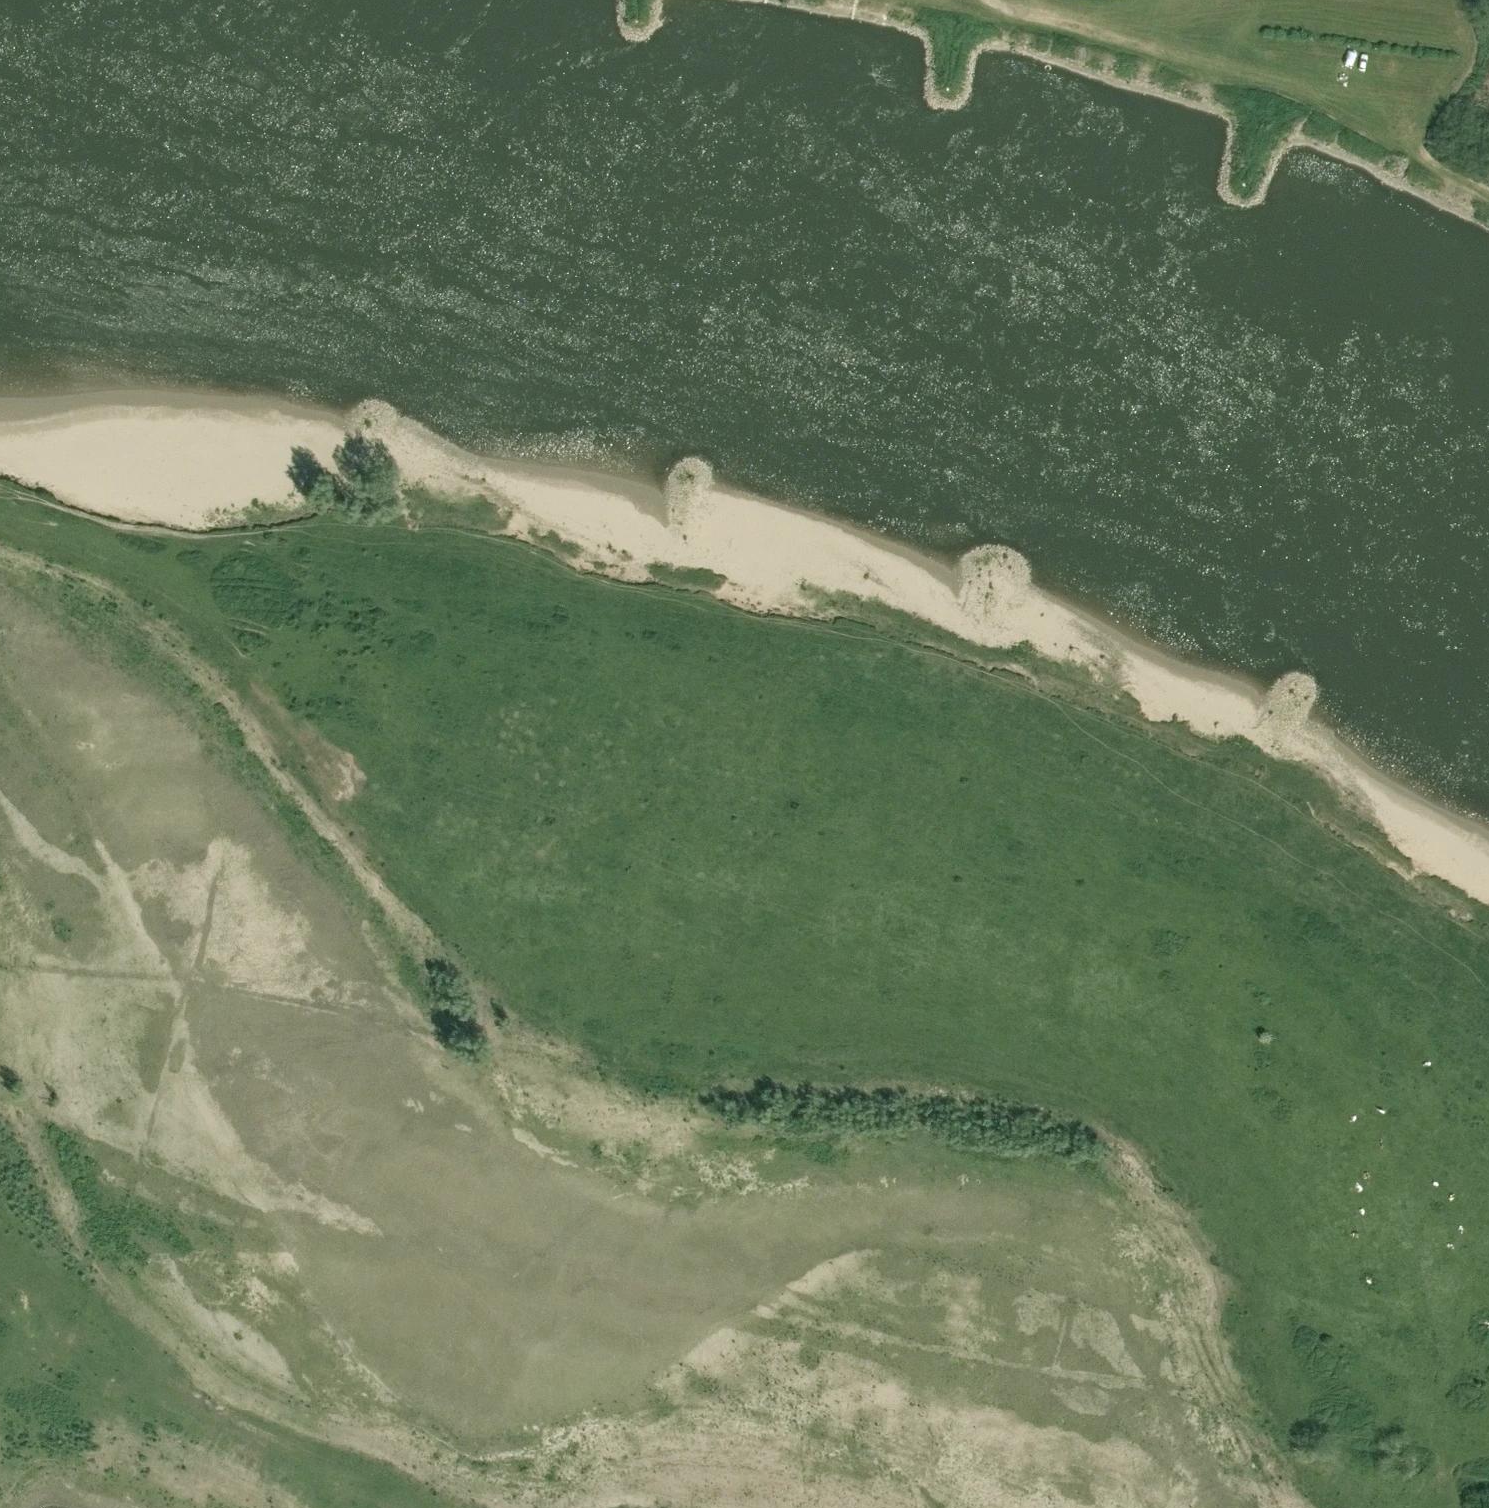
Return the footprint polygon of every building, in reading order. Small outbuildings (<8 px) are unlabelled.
[(1404,106),(1399,124),(1410,128),(1415,109),(1404,106)]
